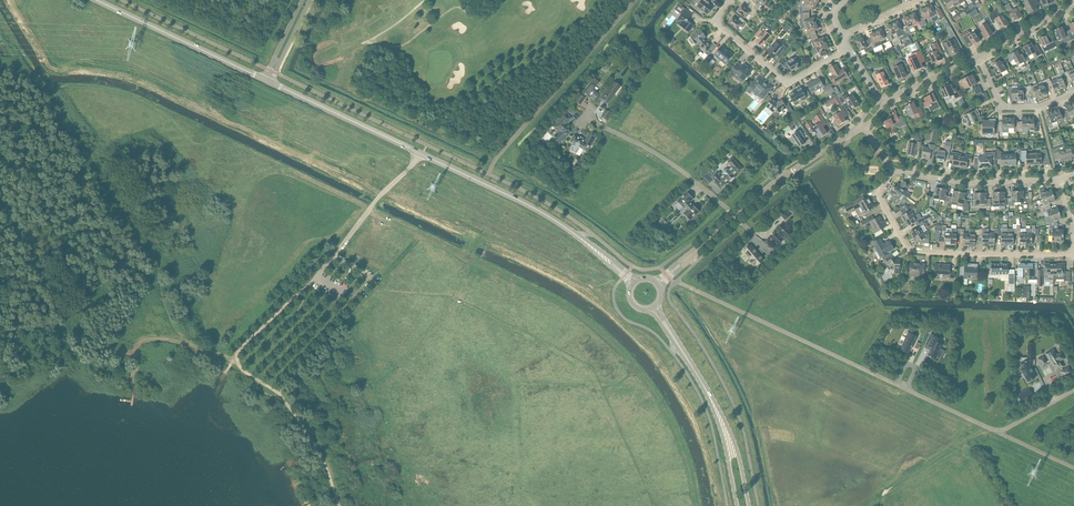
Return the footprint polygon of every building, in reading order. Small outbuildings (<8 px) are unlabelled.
[(696,8),(704,13),(707,15),(713,7),(709,3),(711,0),(699,0),(701,2),(696,8)] [(751,0),(750,1),(752,2),(749,5),(756,11),(761,6),(759,5),(759,4),(758,3),(760,0),(751,0)] [(806,0),(802,0),(799,6),(800,6),(799,9),(799,14),(800,14),(810,14),(810,11),(810,9),(814,11),(814,10),(815,9),(816,7),(816,6),(816,5),(806,0)] [(944,2),(951,13),(956,10),(955,8),(955,7),(954,7),(950,0),(947,0),(944,2)] [(954,7),(955,7),(955,8),(960,5),(957,0),(950,0),(954,7)] [(1023,3),(1029,14),(1037,9),(1035,5),(1038,4),(1036,0),(1027,0),(1027,1),(1023,3)] [(688,20),(692,14),(686,9),(679,4),(677,5),(675,7),(676,7),(675,9),(682,14),(676,22),(689,32),(694,25),(688,21),(688,20)] [(1012,10),(1009,4),(1003,7),(1008,16),(1011,15),(1014,21),(1016,20),(1017,20),(1018,20),(1019,20),(1019,19),(1020,19),(1020,18),(1021,17),(1022,16),(1020,13),(1021,12),(1018,6),(1012,10)] [(738,10),(737,11),(746,18),(749,14),(750,15),(752,16),(757,11),(756,11),(749,5),(747,8),(746,7),(745,8),(742,5),(741,6),(740,6),(738,8),(738,10)] [(926,8),(930,17),(932,21),(933,22),(934,22),(937,21),(938,19),(938,20),(944,18),(940,10),(939,7),(934,10),(931,5),(931,6),(930,5),(927,6),(926,8)] [(926,8),(920,11),(923,17),(921,19),(924,25),(932,21),(930,17),(926,8)] [(992,22),(995,20),(1000,29),(1002,27),(1004,28),(1007,27),(1006,25),(1007,25),(1005,21),(1006,21),(1003,15),(999,17),(995,10),(988,15),(989,16),(992,22)] [(915,13),(909,16),(913,25),(919,22),(921,26),(924,25),(921,19),(918,20),(915,13)] [(810,18),(810,14),(800,14),(801,20),(802,23),(804,22),(806,27),(816,23),(816,22),(815,19),(814,19),(814,18),(810,19),(810,18)] [(914,27),(913,25),(909,16),(903,19),(906,25),(904,27),(907,33),(910,31),(909,30),(914,27)] [(988,26),(993,24),(992,22),(989,16),(984,19),(987,24),(980,27),(986,38),(993,34),(988,26)] [(747,23),(740,17),(738,20),(737,19),(736,20),(733,18),(728,23),(731,25),(731,26),(733,28),(734,28),(737,30),(740,26),(743,28),(747,23)] [(907,33),(904,27),(901,28),(898,21),(892,24),(896,33),(898,37),(907,33)] [(809,35),(811,38),(817,35),(816,32),(815,31),(818,29),(818,28),(818,27),(818,25),(816,24),(816,23),(806,27),(809,35)] [(891,36),(896,33),(892,24),(887,27),(890,33),(887,35),(890,41),(893,39),(891,36)] [(768,28),(767,28),(764,25),(754,36),(757,39),(755,41),(762,47),(771,36),(768,34),(770,32),(770,29),(768,28)] [(950,54),(951,56),(960,52),(954,40),(957,39),(950,27),(946,29),(952,41),(946,43),(945,42),(942,44),(947,55),(950,54)] [(1071,40),(1068,32),(1067,32),(1064,33),(1062,27),(1053,31),(1058,41),(1062,39),(1064,43),(1071,40)] [(881,29),(875,32),(881,45),(890,41),(887,35),(884,36),(881,29)] [(689,38),(689,40),(692,44),(694,44),(695,43),(696,44),(697,43),(700,46),(706,52),(705,53),(708,55),(712,51),(712,50),(710,48),(712,46),(706,41),(703,37),(705,36),(701,30),(691,37),(689,38)] [(969,30),(961,35),(966,43),(970,40),(973,45),(975,44),(975,45),(978,43),(978,42),(980,41),(975,33),(971,35),(969,30)] [(871,38),(869,39),(873,49),(881,45),(875,32),(870,35),(871,38)] [(813,41),(817,48),(826,43),(826,42),(826,41),(825,39),(824,38),(820,39),(820,38),(818,38),(817,35),(811,38),(812,41),(813,41)] [(1047,35),(1039,38),(1043,47),(1044,51),(1045,51),(1044,50),(1048,49),(1056,46),(1052,38),(1052,37),(1048,39),(1047,37),(1047,35)] [(869,39),(864,41),(862,38),(856,41),(857,44),(857,45),(858,48),(859,48),(860,49),(861,51),(864,49),(866,52),(868,51),(869,53),(874,51),(873,49),(869,39)] [(779,45),(775,42),(766,52),(774,59),(777,55),(780,58),(787,48),(781,43),(779,45)] [(826,43),(817,48),(814,49),(816,54),(819,52),(821,58),(828,55),(826,50),(829,49),(828,48),(829,48),(829,47),(828,44),(827,44),(826,43)] [(929,55),(930,59),(931,59),(933,63),(936,62),(936,63),(941,60),(939,54),(942,53),(938,43),(930,46),(933,52),(929,54),(929,55)] [(1031,43),(1023,47),(1029,56),(1033,54),(1035,58),(1042,54),(1036,45),(1033,46),(1031,43)] [(722,45),(714,55),(726,64),(733,55),(722,45)] [(913,58),(908,60),(912,69),(912,71),(913,72),(914,72),(915,72),(916,71),(923,67),(921,63),(925,61),(920,51),(911,55),(913,58)] [(1018,66),(1027,61),(1023,54),(1020,55),(1017,51),(1008,56),(1011,61),(1014,59),(1018,66)] [(708,56),(704,61),(708,65),(712,59),(708,56)] [(784,57),(780,63),(783,65),(788,70),(790,68),(792,70),(795,68),(796,70),(800,67),(798,63),(799,63),(796,58),(793,60),(793,58),(787,61),(787,60),(784,57)] [(899,66),(893,68),(897,76),(896,76),(896,77),(897,79),(898,79),(899,80),(907,76),(906,73),(903,68),(907,67),(904,60),(902,61),(897,63),(899,66)] [(996,68),(991,71),(996,80),(1001,77),(1000,74),(1007,70),(1002,62),(1001,63),(999,60),(993,64),(996,68)] [(738,63),(730,73),(738,80),(739,78),(743,81),(752,71),(744,64),(742,67),(738,63)] [(830,77),(834,84),(848,76),(848,77),(851,75),(849,73),(846,66),(843,68),(843,69),(840,71),(836,64),(829,68),(833,75),(830,77)] [(886,68),(875,74),(877,78),(876,79),(876,80),(876,81),(877,82),(879,82),(881,88),(889,84),(887,80),(891,79),(886,68)] [(1062,77),(1056,79),(1061,90),(1066,87),(1065,83),(1068,82),(1064,72),(1063,69),(1060,71),(1062,77)] [(1073,84),(1073,72),(1069,74),(1068,71),(1064,72),(1068,82),(1071,80),(1073,85),(1073,84)] [(983,93),(979,86),(976,87),(975,85),(977,84),(973,75),(960,80),(961,82),(960,83),(962,87),(963,88),(964,87),(964,89),(972,86),(976,95),(977,94),(978,95),(983,97),(982,101),(983,103),(989,100),(985,92),(983,93)] [(759,76),(750,87),(753,90),(755,88),(761,93),(759,95),(763,98),(772,88),(759,76)] [(811,81),(807,83),(812,92),(824,86),(819,78),(812,82),(811,81)] [(1061,90),(1056,79),(1051,82),(1049,78),(1046,80),(1050,89),(1053,88),(1055,92),(1061,90)] [(578,94),(574,100),(580,104),(584,98),(583,98),(585,95),(588,96),(589,95),(596,101),(601,95),(593,89),(598,83),(593,79),(580,96),(578,94)] [(1046,90),(1050,89),(1046,80),(1043,81),(1044,84),(1038,87),(1042,97),(1048,95),(1046,90)] [(614,81),(601,98),(607,102),(608,103),(610,100),(615,94),(617,95),(620,91),(621,92),(622,89),(623,87),(614,81)] [(828,95),(834,91),(830,84),(824,88),(828,95)] [(953,89),(951,85),(940,90),(944,98),(949,96),(950,98),(954,96),(955,99),(961,97),(956,88),(953,89)] [(1042,97),(1038,87),(1037,85),(1032,87),(1031,85),(1028,86),(1028,90),(1029,96),(1035,95),(1036,99),(1042,97)] [(796,104),(810,96),(807,90),(804,92),(801,87),(796,90),(797,91),(790,95),(796,104)] [(1012,101),(1018,101),(1018,90),(1012,90),(1012,87),(1008,87),(1008,94),(1012,94),(1012,101)] [(856,98),(855,98),(852,95),(849,97),(846,94),(843,96),(841,93),(837,96),(845,108),(848,105),(851,110),(859,105),(858,104),(859,104),(859,103),(858,101),(857,101),(857,100),(856,98)] [(926,108),(928,107),(930,112),(940,107),(933,93),(929,95),(924,98),(925,102),(923,103),(926,108)] [(834,121),(836,125),(838,124),(839,125),(846,121),(844,118),(848,116),(841,105),(842,104),(841,103),(837,96),(825,103),(827,107),(832,104),(833,105),(834,105),(835,106),(836,105),(837,105),(839,108),(838,109),(837,111),(838,112),(838,113),(833,116),(835,120),(834,121)] [(766,106),(764,109),(771,115),(773,112),(774,112),(774,113),(773,113),(773,114),(773,115),(774,116),(775,117),(776,117),(777,117),(777,116),(778,116),(778,115),(779,115),(779,114),(779,113),(778,113),(787,108),(784,103),(782,100),(777,103),(772,99),(766,106)] [(909,105),(905,107),(909,117),(915,115),(916,118),(924,115),(920,107),(917,108),(914,102),(909,104),(909,105)] [(1064,112),(1068,121),(1073,118),(1073,110),(1071,104),(1066,106),(1067,110),(1064,112)] [(792,122),(793,121),(797,119),(794,113),(790,107),(787,109),(790,114),(789,115),(789,116),(790,117),(792,122)] [(971,108),(963,112),(965,118),(964,118),(963,120),(963,121),(963,123),(964,123),(966,124),(967,123),(969,127),(981,121),(978,115),(979,115),(977,109),(973,111),(971,108)] [(1053,111),(1057,121),(1063,119),(1064,122),(1068,121),(1064,112),(1061,113),(1059,109),(1053,111)] [(611,113),(606,110),(601,117),(607,120),(611,113)] [(1057,121),(1053,111),(1047,113),(1050,120),(1047,122),(1049,128),(1053,127),(1051,123),(1057,121)] [(558,121),(553,127),(559,132),(556,135),(554,138),(560,144),(562,141),(570,132),(563,125),(566,122),(567,123),(571,118),(568,116),(568,115),(565,112),(560,117),(561,118),(559,121),(558,121)] [(811,133),(813,131),(815,134),(817,133),(820,138),(827,133),(823,127),(826,124),(820,114),(816,116),(820,123),(814,126),(813,126),(810,122),(805,125),(811,133)] [(886,124),(884,125),(885,128),(888,135),(894,133),(892,129),(892,128),(896,126),(897,126),(898,126),(899,126),(901,125),(902,125),(903,125),(904,125),(904,124),(905,124),(905,123),(904,123),(902,117),(901,117),(899,119),(898,117),(896,114),(887,118),(886,119),(887,121),(885,122),(886,124)] [(1002,122),(999,122),(999,132),(1002,132),(1002,133),(1003,133),(1008,133),(1009,133),(1009,128),(1008,117),(1002,117),(1002,122)] [(1034,117),(1028,117),(1028,128),(1034,128),(1034,132),(1038,132),(1038,125),(1034,125),(1034,117)] [(797,119),(793,121),(793,122),(794,121),(797,127),(801,125),(797,119)] [(983,122),(983,134),(987,134),(987,135),(988,136),(989,137),(991,137),(992,136),(993,135),(993,134),(999,134),(998,124),(995,124),(995,120),(989,120),(989,121),(983,122)] [(791,139),(791,140),(791,141),(791,142),(792,142),(792,143),(793,143),(794,143),(795,143),(796,143),(797,143),(797,142),(800,147),(801,146),(803,145),(804,144),(804,143),(805,143),(805,142),(805,141),(806,140),(806,139),(805,139),(805,138),(805,137),(800,130),(797,133),(796,132),(792,135),(793,136),(792,136),(792,137),(791,137),(791,138),(791,139)] [(573,151),(572,151),(574,152),(576,153),(580,147),(584,150),(587,151),(590,146),(595,137),(595,136),(593,136),(594,135),(594,134),(592,133),(591,134),(590,133),(589,133),(586,138),(587,139),(586,141),(583,139),(579,137),(574,134),(570,141),(574,144),(570,150),(573,151)] [(915,141),(914,144),(909,143),(907,155),(915,156),(916,149),(920,149),(922,136),(919,135),(912,137),(913,138),(915,141)] [(950,151),(952,142),(946,141),(944,150),(938,149),(936,161),(944,162),(946,151),(950,151)] [(934,155),(936,145),(929,144),(928,147),(924,146),(922,157),(926,158),(926,159),(927,159),(927,158),(930,159),(931,155),(934,155)] [(1069,160),(1064,147),(1064,145),(1052,149),(1053,153),(1056,160),(1060,158),(1061,161),(1067,159),(1067,161),(1069,160)] [(1064,147),(1069,160),(1070,160),(1070,158),(1073,157),(1073,146),(1068,148),(1067,146),(1064,147)] [(996,148),(997,159),(1001,159),(1001,166),(1009,166),(1008,154),(1004,154),(996,148)] [(1008,154),(1009,166),(1011,167),(1012,166),(1017,165),(1017,159),(1021,158),(1021,151),(1020,148),(1018,150),(1013,154),(1008,154)] [(1021,151),(1021,158),(1021,161),(1027,161),(1027,165),(1034,165),(1034,153),(1027,154),(1026,150),(1021,151)] [(1041,153),(1034,153),(1034,165),(1042,164),(1042,160),(1049,160),(1047,150),(1041,150),(1041,153)] [(952,166),(959,167),(961,157),(958,156),(958,154),(951,152),(950,160),(953,160),(952,166)] [(985,153),(985,155),(985,168),(992,168),(992,166),(993,165),(996,165),(995,152),(985,153)] [(961,157),(959,167),(966,169),(967,163),(971,164),(972,156),(965,155),(964,158),(961,157)] [(979,168),(985,168),(985,155),(982,155),(982,157),(974,158),(974,165),(978,165),(978,166),(979,167),(979,168)] [(710,171),(707,174),(712,180),(714,178),(722,187),(726,184),(725,183),(729,179),(730,181),(731,180),(734,177),(735,177),(733,175),(737,171),(738,172),(742,169),(732,159),(728,162),(733,167),(729,170),(728,170),(727,169),(725,170),(724,171),(724,172),(724,173),(725,175),(721,178),(716,173),(716,174),(714,176),(710,171)] [(707,174),(701,179),(707,185),(713,180),(712,180),(707,174)] [(893,188),(903,194),(909,198),(911,195),(907,191),(906,189),(905,189),(909,184),(903,181),(900,185),(897,183),(893,188)] [(903,194),(893,188),(890,193),(894,195),(891,200),(896,203),(899,199),(903,194)] [(930,189),(928,195),(931,196),(930,200),(933,201),(934,199),(939,200),(941,189),(936,188),(935,190),(930,189)] [(1040,189),(1043,199),(1054,195),(1052,190),(1051,190),(1050,189),(1048,190),(1048,191),(1045,192),(1044,188),(1040,189)] [(944,206),(948,207),(949,196),(946,196),(947,190),(941,189),(939,200),(945,201),(944,206)] [(948,207),(951,207),(952,205),(957,206),(960,192),(954,191),(953,197),(949,196),(948,207)] [(1018,202),(1017,191),(1011,192),(1012,198),(1008,198),(1009,205),(1009,206),(1013,206),(1015,205),(1014,203),(1018,202)] [(1023,191),(1017,191),(1018,202),(1021,202),(1021,204),(1022,205),(1027,204),(1027,199),(1029,199),(1028,194),(1023,194),(1023,191)] [(678,202),(675,206),(679,210),(683,207),(684,208),(684,207),(687,210),(684,214),(685,215),(688,219),(690,220),(699,211),(693,205),(690,202),(694,199),(687,192),(678,201),(678,202)] [(966,193),(960,192),(957,206),(963,207),(963,206),(967,207),(967,203),(968,200),(965,199),(966,193)] [(993,207),(999,207),(999,192),(993,193),(993,199),(990,199),(990,206),(993,206),(993,207)] [(1005,205),(1009,205),(1008,198),(1005,198),(1005,192),(999,192),(999,207),(1005,206),(1005,205)] [(981,206),(980,193),(974,193),(974,200),(971,200),(971,207),(975,207),(975,206),(981,206)] [(987,206),(990,206),(990,199),(986,199),(986,193),(980,193),(981,206),(981,208),(987,207),(987,206)] [(1055,201),(1054,195),(1043,199),(1044,202),(1042,202),(1043,205),(1040,206),(1041,210),(1044,209),(1051,206),(1049,203),(1055,201)] [(872,204),(869,197),(865,199),(863,196),(851,202),(844,206),(847,212),(854,208),(859,217),(869,211),(869,210),(873,208),(872,204)] [(901,216),(904,222),(915,216),(912,211),(915,209),(913,206),(907,209),(909,212),(901,216)] [(1047,211),(1049,217),(1060,213),(1058,207),(1052,209),(1051,206),(1044,209),(1045,212),(1047,211)] [(790,216),(786,211),(781,215),(785,220),(790,216)] [(1049,217),(1045,218),(1047,224),(1049,223),(1049,226),(1058,225),(1057,220),(1061,219),(1060,213),(1049,217)] [(915,216),(904,222),(907,227),(915,222),(916,225),(923,222),(930,218),(928,215),(924,217),(920,219),(918,214),(915,216)] [(876,232),(885,227),(879,216),(870,221),(876,232)] [(779,232),(777,234),(776,233),(771,238),(774,241),(778,245),(783,239),(782,238),(784,236),(786,238),(788,237),(788,238),(789,238),(792,235),(791,234),(793,231),(792,230),(793,229),(786,223),(785,223),(784,222),(777,229),(779,232)] [(913,238),(924,232),(927,230),(926,230),(924,225),(923,222),(916,225),(918,228),(910,233),(913,238)] [(1001,245),(1007,245),(1007,229),(1002,229),(1002,225),(998,225),(998,229),(998,236),(1001,236),(1001,245)] [(1013,236),(1017,236),(1017,225),(1017,229),(1007,229),(1007,245),(1013,245),(1013,236)] [(1020,245),(1026,245),(1026,232),(1020,233),(1020,225),(1017,225),(1017,236),(1020,236),(1020,245)] [(1026,232),(1026,245),(1032,245),(1032,236),(1035,236),(1035,232),(1035,225),(1032,225),(1032,228),(1026,229),(1026,232)] [(1049,230),(1049,236),(1052,236),(1063,236),(1063,230),(1062,228),(1060,228),(1059,230),(1058,225),(1049,226),(1050,230),(1049,230)] [(944,245),(950,245),(951,228),(947,228),(947,226),(942,226),(942,229),(942,235),(945,235),(944,245)] [(957,236),(960,236),(961,229),(951,228),(950,245),(956,245),(957,236)] [(963,246),(969,246),(969,233),(964,233),(964,229),(961,229),(960,236),(963,236),(963,246)] [(989,229),(979,229),(979,230),(979,236),(983,236),(983,245),(989,245),(989,233),(989,229)] [(995,236),(998,236),(998,229),(994,229),(994,233),(989,233),(989,245),(995,245),(995,236)] [(975,234),(969,233),(969,246),(975,246),(975,237),(979,237),(979,236),(979,230),(975,230),(975,234)] [(924,232),(913,238),(916,243),(922,240),(922,242),(924,242),(924,243),(929,244),(929,238),(927,238),(924,232)] [(1063,242),(1063,236),(1052,236),(1051,237),(1051,239),(1052,240),(1052,246),(1056,246),(1056,242),(1059,242),(1060,243),(1062,243),(1063,242)] [(880,239),(873,243),(881,257),(882,257),(884,261),(892,254),(893,254),(892,253),(887,255),(887,254),(888,254),(887,252),(894,249),(890,242),(886,244),(882,243),(880,239)] [(750,246),(744,251),(751,260),(750,261),(754,266),(755,265),(756,266),(764,259),(754,248),(751,245),(750,246)] [(771,247),(768,253),(773,256),(779,252),(771,247)] [(884,261),(882,263),(884,267),(888,265),(891,268),(890,268),(891,270),(892,269),(895,269),(894,274),(900,274),(900,270),(901,261),(897,261),(896,260),(894,257),(892,254),(884,261)] [(925,264),(910,263),(910,276),(915,276),(914,279),(924,279),(925,264)] [(978,264),(967,263),(967,267),(965,267),(960,266),(959,285),(964,285),(964,279),(969,279),(969,276),(972,277),(977,278),(978,264)] [(955,278),(955,272),(950,272),(950,265),(935,264),(934,274),(940,274),(940,277),(955,278)] [(1001,274),(1008,274),(1008,264),(991,264),(991,268),(990,268),(990,276),(1001,276),(1001,274)] [(1025,277),(1026,277),(1026,266),(1026,264),(1024,264),(1019,264),(1019,268),(1018,268),(1018,279),(1022,279),(1023,277),(1024,277),(1025,277)] [(1028,264),(1026,264),(1026,266),(1026,277),(1026,279),(1030,279),(1034,279),(1034,277),(1038,277),(1038,269),(1034,269),(1034,268),(1033,268),(1033,264),(1028,264)] [(1048,274),(1053,274),(1053,264),(1049,265),(1049,264),(1044,264),(1044,274),(1044,278),(1048,278),(1048,274)] [(1060,264),(1053,264),(1053,274),(1053,278),(1058,278),(1058,274),(1065,274),(1064,264),(1060,264)] [(906,337),(900,350),(901,350),(908,354),(910,348),(911,349),(912,347),(917,336),(909,332),(906,337)] [(931,333),(926,344),(927,345),(932,347),(931,350),(929,355),(931,356),(934,357),(934,356),(936,356),(940,358),(944,351),(940,349),(940,348),(942,344),(940,344),(942,340),(939,338),(932,335),(932,334),(931,333)] [(1031,379),(1032,379),(1032,378),(1036,376),(1033,372),(1033,371),(1032,369),(1031,369),(1031,368),(1031,366),(1031,360),(1034,360),(1034,343),(1028,343),(1028,356),(1028,357),(1028,362),(1027,362),(1027,361),(1025,361),(1025,362),(1021,362),(1021,364),(1022,370),(1028,381),(1031,379)] [(1062,371),(1060,371),(1064,377),(1072,373),(1068,367),(1063,370),(1061,367),(1063,366),(1060,361),(1063,359),(1059,353),(1057,355),(1054,349),(1046,354),(1049,360),(1047,362),(1044,356),(1038,359),(1043,367),(1048,364),(1047,363),(1050,362),(1055,371),(1060,368),(1062,371)] [(1023,392),(1018,395),(1021,401),(1027,397),(1024,392),(1023,392)]
